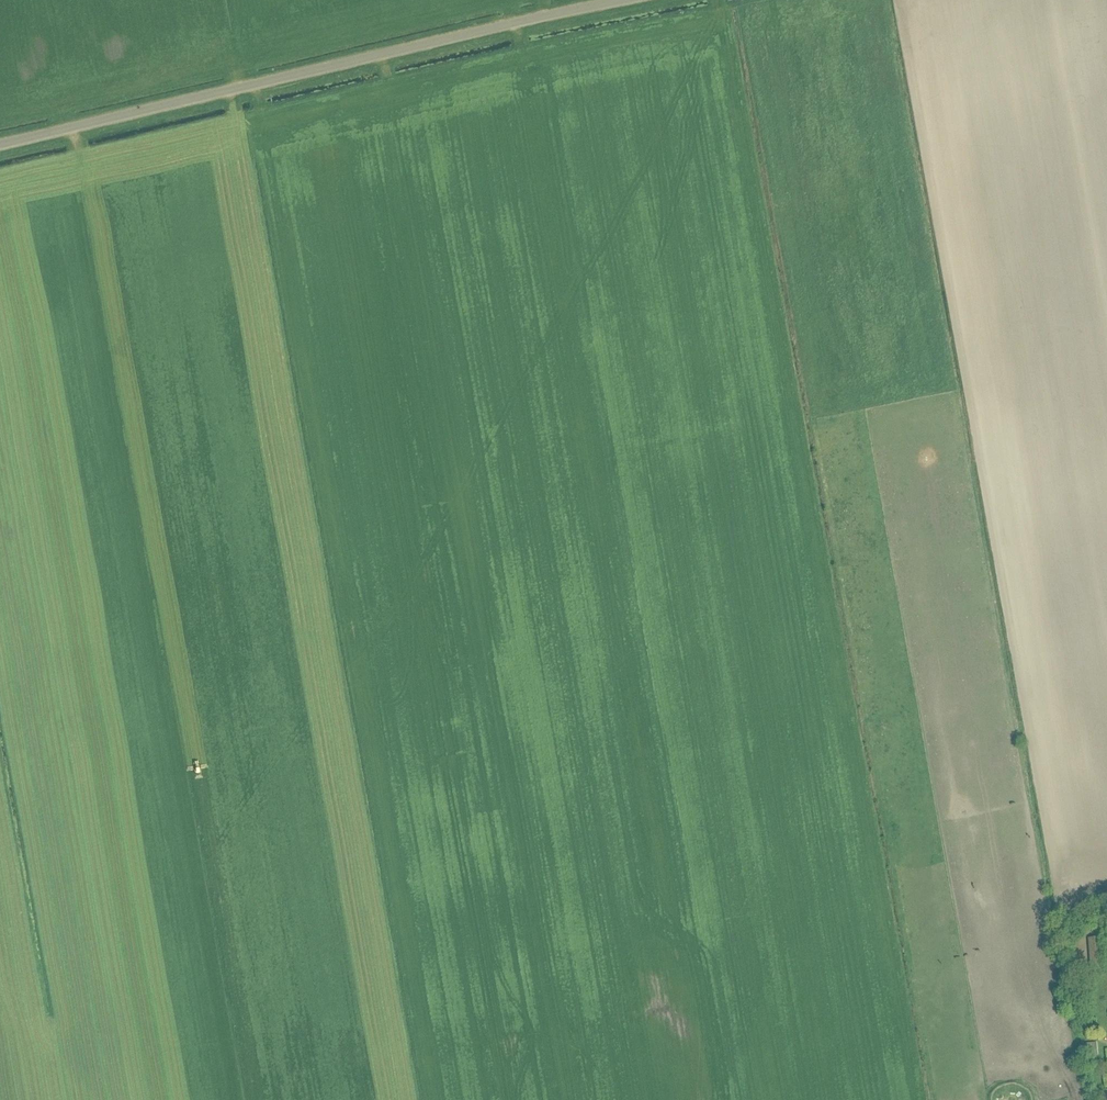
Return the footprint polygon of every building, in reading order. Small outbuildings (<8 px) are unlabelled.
[(1089,940),(1092,975),(1102,974),(1099,939),(1089,940)] [(1087,1044),(1089,1062),(1094,1061),(1093,1056),(1098,1055),(1097,1043),(1087,1044)]
